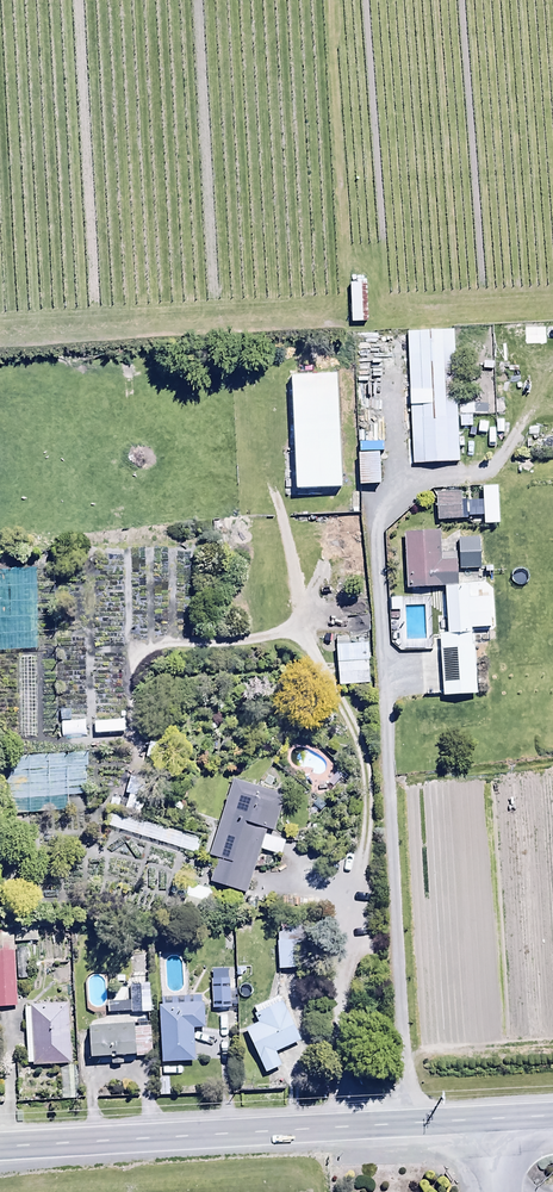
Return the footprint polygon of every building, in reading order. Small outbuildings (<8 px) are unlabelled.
[(366,320),(364,281),(347,282),(349,321),(366,320)] [(454,330),(405,332),(409,463),(457,462),(454,330)] [(470,426),(470,404),(458,404),(458,427),(470,426)] [(434,493),(435,519),(459,519),(458,492),(434,493)] [(403,531),(405,587),(450,586),(450,584),(455,584),(454,552),(438,553),(438,531),(403,531)] [(477,538),(457,538),(457,569),(478,569),(477,538)] [(0,570),(0,651),(36,649),(32,568),(0,570)] [(469,617),(436,620),(440,694),(473,692),(469,617)] [(360,643),(334,645),(337,685),(363,683),(360,643)] [(35,657),(19,657),(21,738),(37,737),(35,657)] [(60,722),(61,739),(87,737),(86,721),(60,722)] [(84,754),(0,758),(0,797),(9,797),(10,814),(66,812),(66,797),(86,796),(84,754)] [(282,794),(231,779),(208,855),(214,856),(207,881),(245,892),(264,828),(271,830),(282,794)] [(109,810),(104,825),(189,852),(194,837),(109,810)] [(281,933),(276,933),(276,968),(293,968),(293,925),(281,925),(281,933)] [(12,932),(12,942),(36,941),(36,928),(12,929),(12,932)] [(12,932),(0,933),(0,1007),(15,1006),(12,942),(12,932)] [(26,954),(16,954),(16,979),(27,978),(26,954)] [(210,979),(209,979),(210,1009),(229,1008),(229,1005),(234,1005),(233,984),(235,984),(234,968),(210,969),(210,979)] [(128,1001),(128,1011),(150,1012),(150,991),(148,991),(148,983),(128,983),(128,1001)] [(128,1011),(128,1001),(125,1001),(125,988),(115,988),(114,1000),(109,1000),(109,1011),(128,1011)] [(160,1004),(156,1004),(159,1063),(192,1061),(190,1028),(203,1027),(201,1003),(200,1003),(200,996),(160,998),(160,1004)] [(272,1053),(298,1040),(277,1000),(251,1014),(256,1022),(242,1029),(264,1071),(277,1064),(272,1053)] [(24,1062),(35,1064),(68,1062),(66,1004),(22,1005),(24,1062)] [(131,1053),(130,1024),(86,1026),(87,1055),(131,1053)] [(149,1027),(133,1027),(133,1056),(150,1056),(149,1027)] [(72,1065),(64,1066),(65,1100),(74,1099),(72,1065)]
